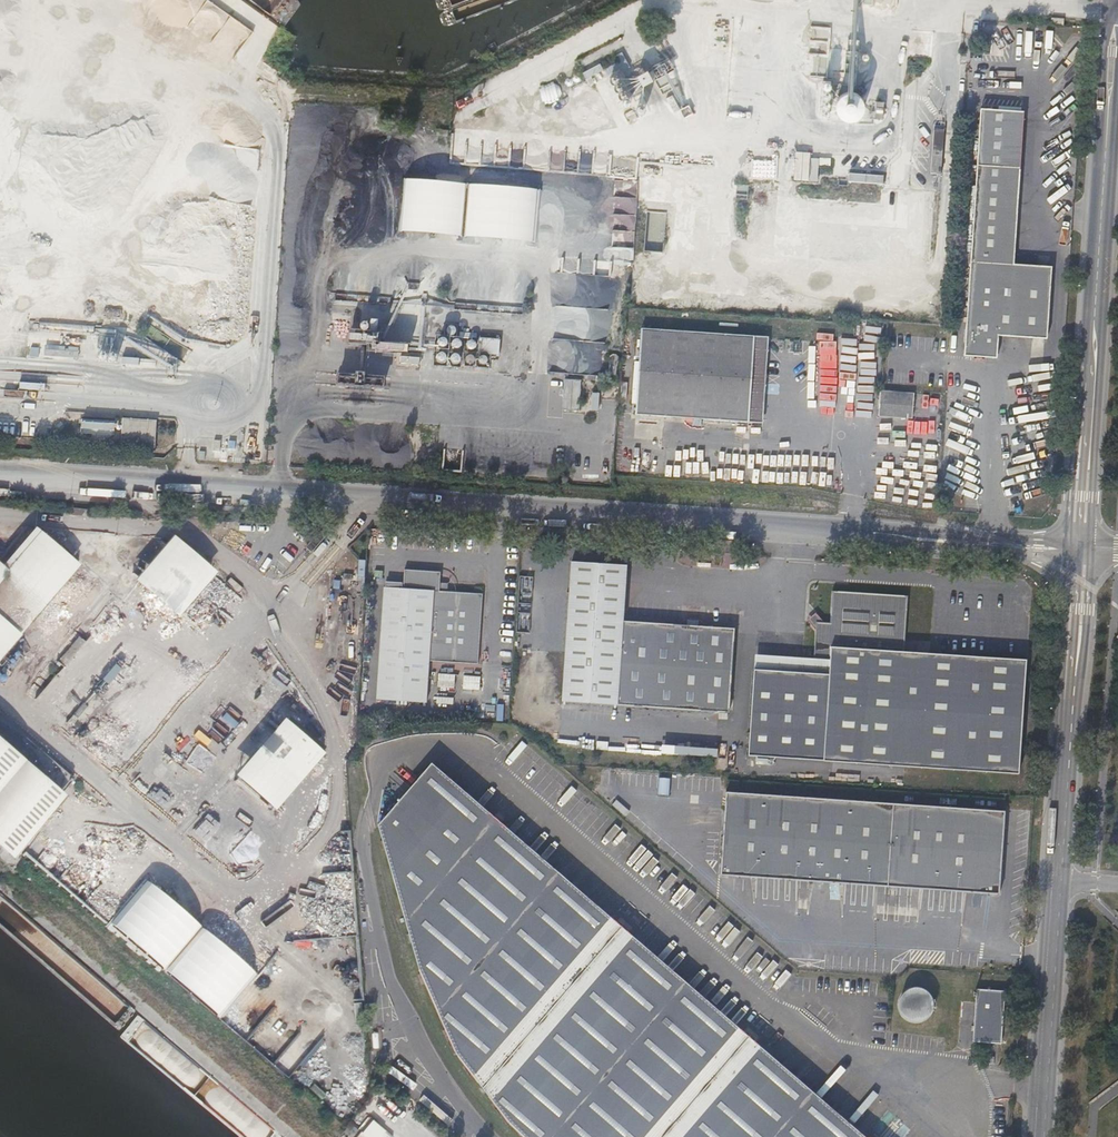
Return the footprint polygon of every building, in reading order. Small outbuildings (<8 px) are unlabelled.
[(598,51),(592,54),(602,75),(609,72),(598,51)] [(842,72),(832,71),(830,83),(853,84),(855,54),(843,53),(842,72)] [(590,59),(584,62),(593,80),(599,77),(590,59)] [(545,84),(549,91),(574,78),(571,71),(545,84)] [(477,110),(493,141),(553,110),(538,79),(477,110)] [(614,116),(611,109),(612,108),(619,105),(608,82),(600,86),(601,89),(582,97),(585,103),(578,107),(580,110),(585,108),(589,115),(587,116),(592,126),(594,125),(595,129),(601,126),(602,128),(611,124),(608,119),(614,116)] [(828,89),(819,89),(818,117),(826,117),(828,89)] [(852,91),(847,90),(846,90),(843,90),(839,92),(837,94),(835,96),(833,101),(832,103),(833,106),(833,109),(834,111),(836,114),(838,116),(840,117),(842,118),(845,119),(848,119),(853,118),(855,116),(857,115),(859,113),(860,111),(861,108),(861,104),(861,102),(861,99),(858,95),(854,92),(852,91)] [(884,100),(876,100),(875,116),(883,116),(884,100)] [(404,119),(404,108),(392,107),(391,118),(404,119)] [(978,109),(974,163),(1017,166),(1021,112),(978,109)] [(941,128),(931,128),(928,172),(938,173),(941,128)] [(794,154),(795,181),(809,181),(808,154),(794,154)] [(1017,166),(974,163),(968,259),(961,355),(991,357),(993,334),(996,334),(1044,338),(1048,266),(1011,263),(1017,166)] [(535,243),(539,190),(404,181),(400,234),(535,243)] [(611,227),(629,227),(629,215),(612,215),(611,227)] [(388,301),(388,299),(388,296),(333,293),(332,299),(388,303),(388,301)] [(574,374),(604,377),(613,304),(613,298),(601,296),(600,306),(593,305),(593,301),(579,299),(578,308),(554,305),(547,363),(575,366),(574,374)] [(452,302),(452,304),(452,306),(452,308),(519,313),(520,307),(452,302)] [(419,336),(423,304),(420,304),(417,334),(411,333),(411,335),(419,336)] [(328,336),(339,337),(340,323),(329,322),(328,336)] [(354,327),(353,336),(361,336),(361,327),(354,327)] [(411,343),(411,335),(411,333),(412,330),(362,327),(361,340),(363,340),(411,343)] [(633,413),(760,422),(765,336),(639,327),(633,413)] [(346,334),(344,334),(343,334),(341,335),(340,337),(340,339),(341,340),(342,342),(343,342),(344,343),(346,342),(347,342),(348,341),(349,338),(349,337),(347,335),(346,334)] [(497,338),(476,336),(475,352),(496,354),(497,338)] [(442,337),(440,337),(438,337),(437,338),(435,340),(435,342),(436,344),(437,345),(438,346),(440,347),(443,346),(444,345),(445,343),(445,342),(445,340),(443,338),(442,337)] [(456,338),(454,338),(452,338),(450,339),(449,341),(449,343),(449,344),(450,346),(451,347),(454,348),(456,347),(457,347),(459,344),(459,343),(459,341),(457,339),(456,338)] [(470,340),(469,339),(466,340),(466,341),(465,343),(465,344),(466,346),(466,347),(467,347),(469,348),(470,347),(471,347),(473,345),(473,344),(473,342),(472,341),(470,340)] [(393,365),(410,366),(416,367),(417,353),(394,351),(393,365)] [(441,352),(439,352),(437,352),(436,353),(435,355),(434,357),(435,358),(436,360),(437,361),(439,361),(441,361),(443,360),(444,359),(444,357),(444,355),(443,353),(441,352)] [(455,353),(453,352),(452,352),(451,353),(449,354),(448,355),(448,358),(448,359),(449,361),(451,362),(453,362),(454,362),(456,361),(457,360),(457,358),(457,356),(457,355),(455,353)] [(482,355),(481,354),(480,354),(479,355),(478,356),(477,357),(476,359),(477,361),(479,362),(480,363),(482,363),(483,362),(484,361),(485,359),(485,358),(484,356),(482,355)] [(409,373),(410,366),(393,365),(392,372),(409,373)] [(578,379),(561,378),(559,408),(576,409),(578,379)] [(881,392),(877,391),(875,416),(910,418),(912,394),(881,392)] [(120,417),(120,421),(119,443),(119,444),(152,446),(154,419),(120,417)] [(119,443),(120,421),(112,420),(110,443),(119,443)] [(66,513),(83,515),(84,508),(67,506),(66,513)] [(76,563),(30,524),(0,559),(0,651),(76,563)] [(325,535),(319,530),(305,546),(311,551),(325,535)] [(216,575),(170,535),(131,580),(177,620),(216,575)] [(621,564),(565,560),(556,700),(727,711),(732,626),(693,624),(682,623),(617,619),(621,564)] [(378,587),(370,699),(420,702),(423,660),(472,663),(476,593),(441,590),(433,590),(433,581),(434,571),(398,569),(397,588),(378,587)] [(442,582),(433,581),(433,590),(441,590),(442,582)] [(811,672),(752,668),(746,754),(1016,774),(1024,659),(901,651),(905,595),(830,590),(827,622),(822,622),(813,612),(805,619),(813,629),(811,672)] [(220,614),(205,615),(206,631),(221,630),(220,614)] [(237,680),(250,684),(255,670),(243,666),(237,680)] [(462,689),(479,690),(480,676),(463,676),(462,689)] [(213,709),(213,726),(216,726),(216,738),(193,738),(193,750),(205,750),(205,745),(233,745),(233,722),(243,722),(243,709),(213,709)] [(0,716),(0,741),(58,791),(70,776),(0,716)] [(274,814),(324,756),(281,718),(233,778),(274,814)] [(8,856),(61,793),(58,791),(0,741),(0,849),(8,856)] [(429,762),(376,824),(414,961),(454,1052),(507,1122),(524,1136),(863,1136),(429,762)] [(1002,810),(725,797),(720,880),(996,893),(1002,810)] [(1002,990),(974,988),(971,1040),(998,1042),(1002,990)] [(907,1020),(913,1022),(920,1022),(926,1019),(930,1014),(933,1008),(932,1001),(929,995),(924,991),(918,989),(911,989),(905,992),(901,997),(899,1003),(899,1010),(902,1016),(907,1020)] [(386,1133),(370,1120),(355,1136),(382,1136),(386,1133)] [(342,1131),(349,1136),(351,1136),(355,1133),(347,1126),(342,1131)]
